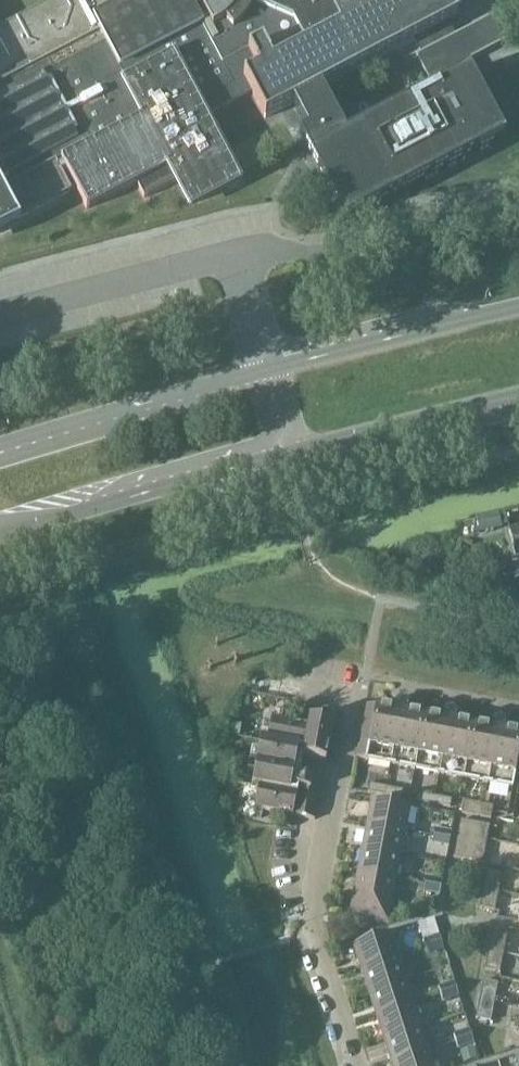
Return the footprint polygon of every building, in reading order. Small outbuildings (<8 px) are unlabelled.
[(71,192),(54,161),(59,160),(77,194),(85,209),(135,183),(142,198),(176,180),(189,205),(237,180),(240,184),(242,183),(222,146),(219,140),(206,114),(250,91),(254,98),(264,117),(264,118),(292,103),(294,108),(307,132),(298,137),(344,223),(351,219),(396,195),(412,187),(422,181),(504,138),(469,73),(463,62),(504,41),(510,51),(518,46),(518,19),(516,20),(513,15),(508,18),(513,27),(501,33),(491,15),(454,35),(447,21),(457,16),(448,0),(136,0),(132,2),(131,0),(52,0),(0,27),(0,229),(71,192)] [(518,554),(518,527),(508,530),(514,555),(518,554)] [(365,760),(390,765),(403,699),(400,698),(396,701),(394,710),(375,707),(365,760)] [(403,699),(390,765),(414,769),(425,716),(406,712),(408,703),(405,699),(403,699)] [(365,760),(375,707),(365,705),(354,758),(365,760)] [(443,719),(425,716),(414,769),(439,774),(451,708),(449,707),(445,710),(443,719)] [(454,708),(451,708),(439,774),(463,779),(473,725),(455,722),(457,712),(454,708)] [(473,725),(463,779),(487,783),(500,717),(497,717),(493,719),(492,729),(473,725)] [(500,717),(487,783),(512,788),(518,753),(518,734),(504,731),(505,722),(503,718),(500,717)] [(297,756),(303,757),(325,761),(333,723),(310,718),(308,727),(271,720),(267,742),(260,740),(256,763),(294,770),(297,756)] [(322,780),(299,776),(293,775),(294,770),(256,763),(251,785),(258,786),(254,808),(314,819),(322,780)] [(367,792),(384,795),(386,787),(369,784),(367,792)] [(386,787),(384,795),(401,799),(403,790),(386,787)] [(433,805),(434,796),(417,793),(416,801),(433,805)] [(451,799),(434,796),(433,805),(450,808),(451,799)] [(371,799),(366,823),(405,831),(410,806),(371,799)] [(461,813),(481,817),(483,804),(463,801),(461,813)] [(483,804),(481,817),(491,819),(493,806),(483,804)] [(457,833),(487,839),(489,825),(460,820),(457,833)] [(366,823),(362,848),(400,855),(405,831),(366,823)] [(434,829),(433,836),(449,839),(451,832),(434,829)] [(482,864),(487,839),(457,833),(453,858),(482,864)] [(449,839),(433,836),(431,843),(448,846),(449,839)] [(362,848),(357,872),(396,879),(400,855),(362,848)] [(483,889),(498,892),(502,873),(487,870),(483,889)] [(387,923),(396,879),(357,872),(349,916),(387,923)] [(425,878),(424,884),(440,887),(441,880),(425,878)] [(440,887),(424,884),(423,891),(439,894),(440,887)] [(495,911),(498,892),(483,889),(480,908),(495,911)] [(429,910),(414,914),(419,932),(434,928),(429,910)] [(352,944),(360,968),(397,956),(390,932),(352,944)] [(488,951),(503,954),(507,935),(492,932),(488,951)] [(425,947),(441,942),(439,936),(423,941),(425,947)] [(443,949),(441,942),(425,947),(427,954),(443,949)] [(500,973),(503,954),(488,951),(484,970),(500,973)] [(397,956),(360,968),(368,992),(405,980),(397,956)] [(368,992),(375,1015),(413,1003),(405,980),(368,992)] [(479,1000),(494,1003),(498,983),(482,981),(479,1000)] [(438,988),(440,995),(456,989),(454,983),(438,988)] [(456,989),(440,995),(442,1001),(458,996),(456,989)] [(490,1022),(494,1003),(479,1000),(475,1019),(490,1022)] [(375,1015),(383,1039),(420,1027),(413,1003),(375,1015)] [(420,1027),(383,1039),(391,1062),(428,1050),(420,1027)] [(453,1035),(455,1042),(471,1036),(469,1030),(453,1035)] [(471,1036),(455,1042),(457,1048),(473,1043),(471,1036)] [(428,1050),(391,1062),(392,1065),(433,1065),(428,1050)]
